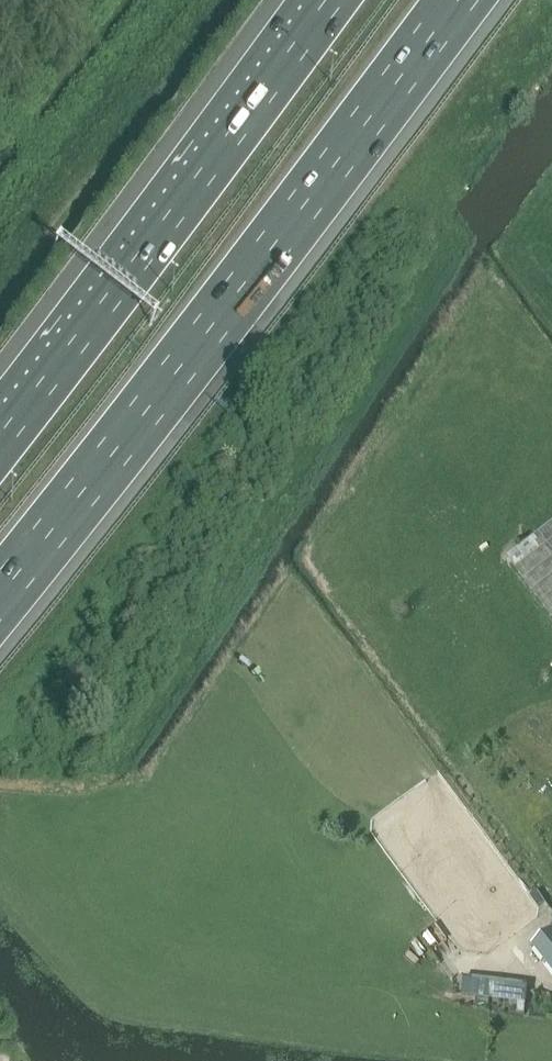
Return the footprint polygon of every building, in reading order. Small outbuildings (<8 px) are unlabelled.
[(507,557),(551,616),(551,522),(507,557)] [(531,945),(551,972),(551,928),(531,945)] [(486,1010),(487,998),(522,1002),(524,985),(473,980),(471,996),(476,997),(474,1008),(486,1010)]
